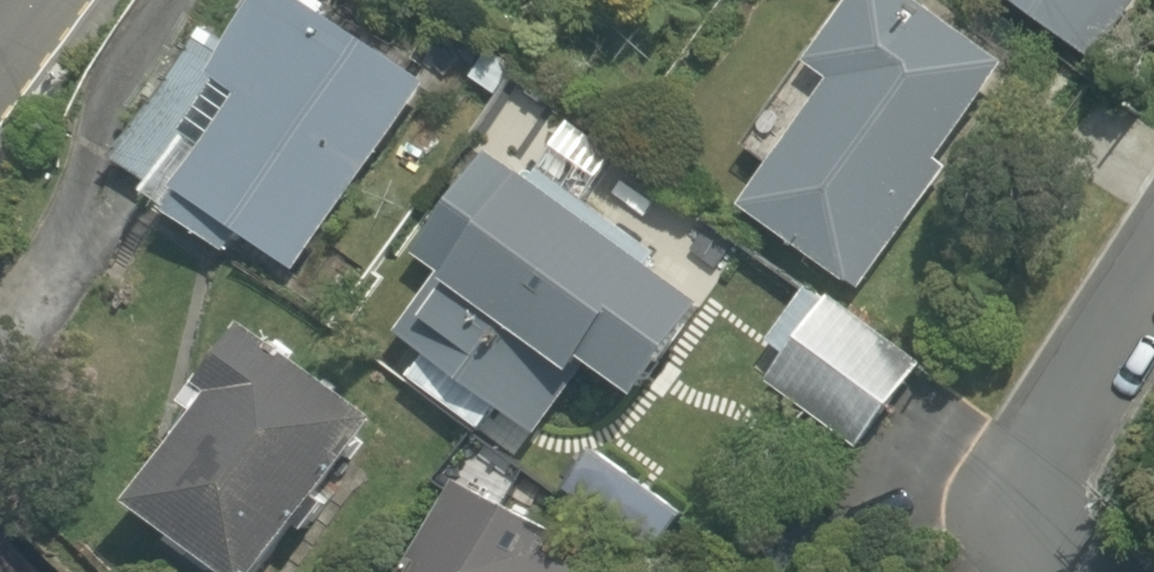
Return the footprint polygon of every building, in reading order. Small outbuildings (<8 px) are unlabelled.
[(306,0),(266,0),(222,60),(195,41),(108,159),(135,179),(125,193),(223,264),(238,242),(286,277),(425,87),(306,0)] [(906,0),(864,0),(856,12),(816,76),(834,88),(743,231),(857,303),(989,96),(976,88),(996,57),(933,17),(920,38),(892,21),(906,0)] [(994,1),(1087,66),(1110,33),(1133,0),(995,0),(994,1)] [(590,369),(647,404),(717,291),(487,150),(419,261),(445,276),(433,295),(399,350),(546,441),(581,385),(590,369)] [(923,379),(810,302),(757,380),(870,456),(923,379)] [(132,515),(211,571),(257,571),(366,422),(256,343),(132,515)] [(538,552),(546,539),(455,489),(448,502),(409,571),(574,571),(538,552)] [(0,521),(0,571),(50,571),(0,521)]
